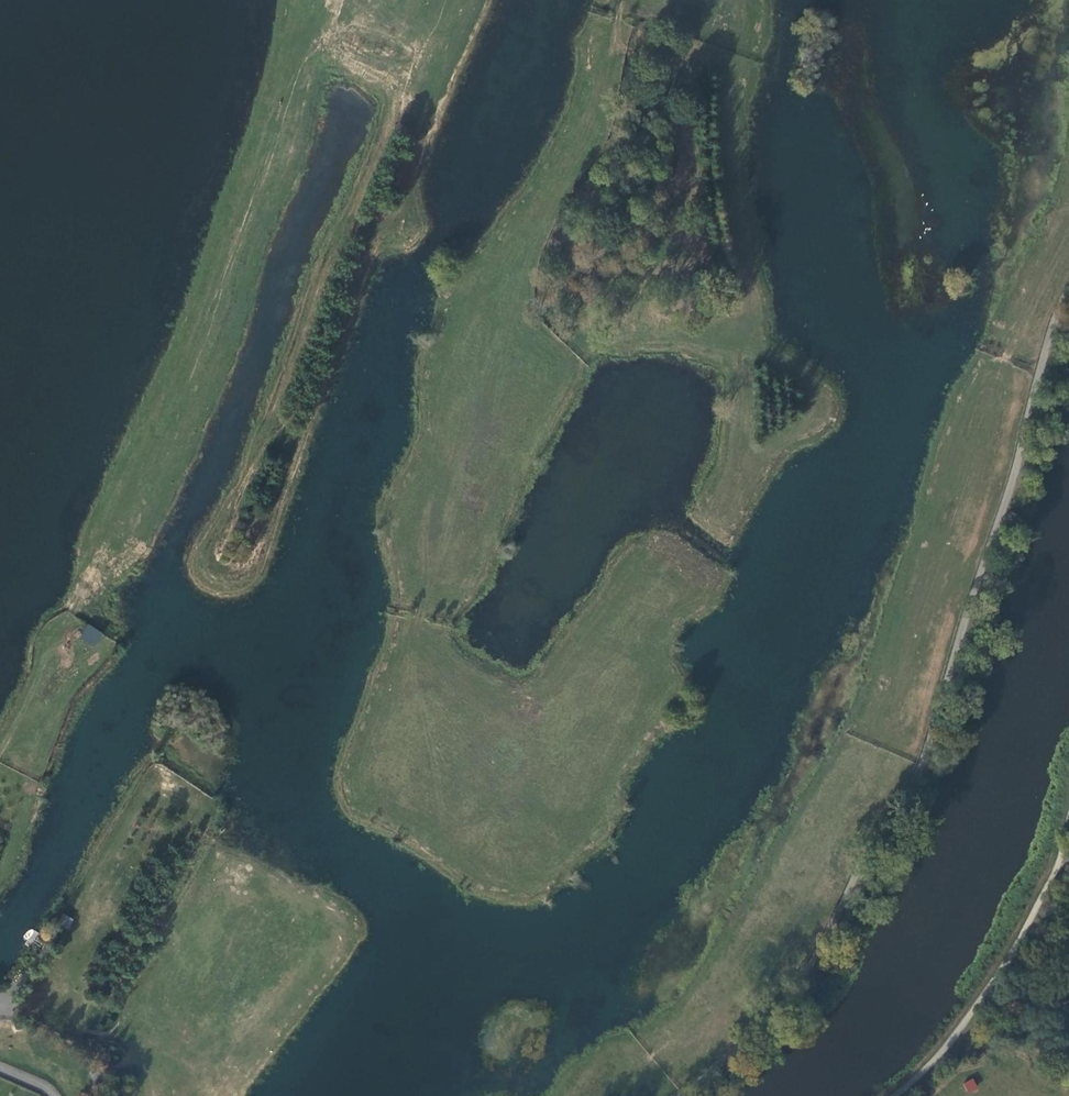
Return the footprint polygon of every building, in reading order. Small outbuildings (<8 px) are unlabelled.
[(95,646),(103,632),(88,624),(80,638),(95,646)] [(63,915),(59,924),(68,929),(72,919),(63,915)] [(975,1078),(964,1082),(967,1092),(978,1089),(975,1078)]
